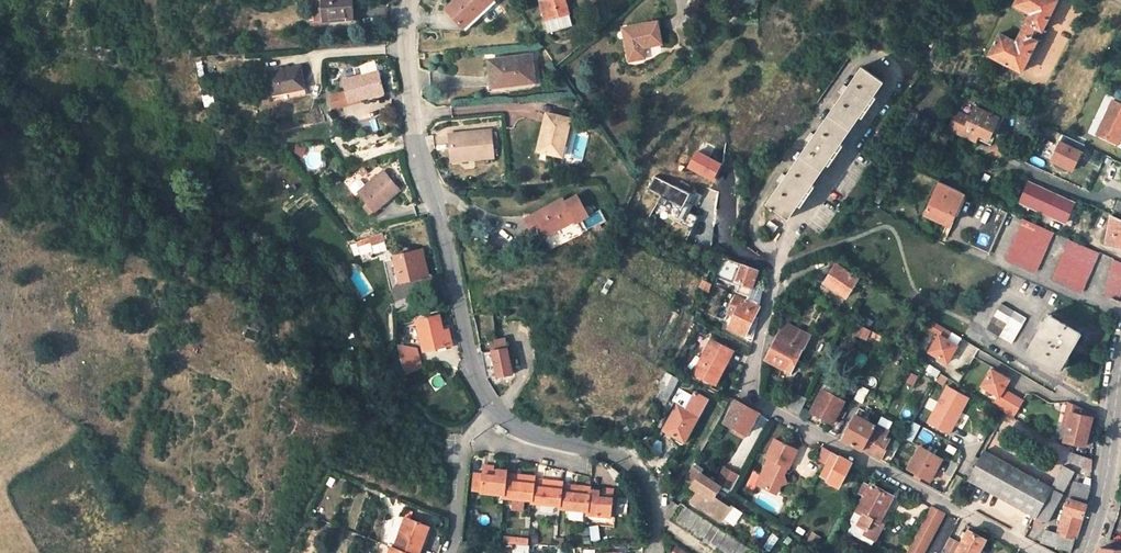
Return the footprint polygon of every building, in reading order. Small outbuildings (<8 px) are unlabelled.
[(352,0),(322,0),(323,22),(353,20),(352,0)] [(465,27),(481,12),(495,0),(457,0),(448,8),(465,27)] [(481,12),(491,23),(505,9),(496,0),(495,0),(481,12)] [(544,1),(550,22),(570,17),(566,0),(548,0),(544,1)] [(1055,0),(1016,0),(1014,5),(1030,13),(1015,42),(999,34),(987,56),(1021,73),(1057,1),(1055,0)] [(622,29),(629,57),(644,54),(641,46),(659,41),(653,20),(622,29)] [(488,60),(491,85),(532,82),(530,56),(488,60)] [(357,64),(360,75),(376,70),(381,67),(381,66),(379,63),(376,61),(357,64)] [(269,71),(274,95),(308,88),(303,64),(269,71)] [(787,219),(798,203),(834,151),(870,100),(883,82),(861,67),(766,204),(787,219)] [(346,90),(350,102),(383,91),(376,70),(360,75),(343,81),(346,90)] [(350,102),(346,90),(335,94),(339,106),(350,102)] [(1112,102),(1096,136),(1114,144),(1120,131),(1120,106),(1112,102)] [(976,135),(986,140),(996,118),(973,108),(969,118),(955,112),(947,129),(974,141),(976,135)] [(539,152),(563,157),(571,120),(546,115),(539,152)] [(472,162),(495,161),(494,134),(468,135),(468,132),(451,133),(453,160),(472,161),(472,162)] [(1077,171),(1087,149),(1062,138),(1052,161),(1077,171)] [(295,155),(305,156),(306,148),(296,147),(295,155)] [(689,167),(719,180),(728,161),(698,147),(689,167)] [(360,192),(374,212),(400,193),(385,173),(367,186),(360,192)] [(687,210),(695,192),(657,174),(650,189),(665,196),(658,212),(694,228),(700,215),(687,210)] [(360,192),(367,186),(362,180),(359,180),(350,186),(357,195),(360,192)] [(947,225),(962,192),(937,181),(923,214),(947,225)] [(1073,204),(1027,183),(1019,203),(1065,223),(1073,204)] [(882,198),(877,195),(872,202),(878,205),(882,198)] [(1119,200),(1111,216),(1120,220),(1120,201),(1119,200)] [(558,205),(531,219),(522,224),(526,232),(536,227),(542,239),(569,225),(558,205)] [(989,254),(1008,213),(991,205),(972,246),(989,254)] [(1111,216),(1106,246),(1120,249),(1120,220),(1111,216)] [(1053,233),(1024,220),(1006,259),(1035,272),(1053,233)] [(763,230),(771,236),(777,227),(769,221),(763,230)] [(385,234),(359,243),(362,253),(375,248),(388,243),(385,234)] [(1098,252),(1069,240),(1051,279),(1081,291),(1098,252)] [(388,243),(375,248),(378,255),(391,251),(388,243)] [(397,255),(401,279),(428,275),(424,251),(397,255)] [(745,300),(758,307),(762,289),(752,286),(758,270),(742,264),(723,256),(716,274),(741,283),(738,291),(747,295),(745,300)] [(1120,291),(1120,262),(1113,259),(1103,294),(1118,301),(1120,291)] [(823,283),(845,297),(857,279),(835,265),(823,283)] [(700,287),(710,291),(714,283),(703,279),(700,287)] [(395,286),(397,298),(419,295),(417,283),(395,286)] [(744,335),(758,307),(745,300),(735,295),(731,304),(738,307),(728,327),(744,335)] [(986,330),(1010,344),(1025,319),(1001,305),(986,330)] [(506,319),(505,312),(493,314),(494,321),(506,319)] [(1025,353),(1057,371),(1079,334),(1047,315),(1025,353)] [(425,351),(452,344),(449,330),(443,331),(440,317),(418,323),(425,351)] [(765,358),(790,372),(803,348),(807,350),(815,336),(785,321),(765,358)] [(507,324),(507,330),(519,329),(519,322),(507,324)] [(946,340),(950,333),(932,323),(928,330),(939,336),(930,352),(948,362),(957,347),(946,340)] [(870,330),(862,326),(856,336),(864,340),(870,330)] [(257,333),(246,329),(243,339),(254,342),(257,333)] [(946,340),(957,347),(961,340),(950,333),(946,340)] [(710,336),(692,371),(709,380),(718,363),(724,366),(733,348),(710,336)] [(883,338),(880,343),(887,347),(890,342),(883,338)] [(527,343),(530,363),(539,361),(536,342),(527,343)] [(399,347),(401,369),(422,367),(419,345),(399,347)] [(488,381),(511,375),(508,361),(505,349),(482,354),(485,367),(488,381)] [(513,360),(508,361),(511,375),(516,373),(513,360)] [(724,366),(718,363),(709,380),(715,383),(724,366)] [(936,374),(938,370),(930,365),(928,369),(936,374)] [(916,385),(920,374),(910,370),(906,381),(916,385)] [(1024,400),(1003,389),(1009,379),(992,370),(983,385),(999,395),(994,404),(1015,416),(1024,400)] [(667,371),(655,397),(668,404),(681,378),(667,371)] [(529,378),(522,375),(516,386),(524,390),(529,378)] [(945,383),(928,423),(953,434),(971,394),(945,383)] [(860,384),(853,398),(861,403),(869,389),(860,384)] [(835,434),(841,421),(833,417),(842,400),(821,388),(809,410),(831,422),(826,430),(835,434)] [(691,396),(678,389),(671,403),(676,405),(662,430),(683,441),(705,400),(692,393),(691,396)] [(805,398),(793,392),(786,405),(798,412),(805,398)] [(503,405),(509,410),(515,401),(507,395),(499,402),(503,405)] [(758,411),(736,399),(724,420),(736,427),(745,433),(758,411)] [(1086,443),(1094,416),(1078,407),(1073,404),(1064,437),(1086,443)] [(862,449),(875,426),(854,415),(842,438),(852,443),(862,449)] [(876,424),(875,426),(862,449),(876,456),(879,458),(886,447),(883,446),(888,438),(885,436),(878,431),(881,426),(876,424)] [(888,430),(881,426),(878,431),(885,436),(888,430)] [(745,433),(736,427),(734,432),(743,437),(745,433)] [(912,442),(914,437),(906,433),(903,437),(912,442)] [(783,485),(787,484),(791,481),(786,473),(789,467),(792,468),(798,449),(773,441),(768,460),(771,461),(763,487),(774,491),(776,486),(779,484),(783,485)] [(907,467),(916,472),(921,475),(930,479),(942,458),(919,446),(907,467)] [(825,464),(832,451),(824,447),(817,459),(825,464)] [(660,455),(650,449),(646,456),(656,462),(660,455)] [(1094,472),(1096,459),(1072,449),(1068,460),(1094,472)] [(850,461),(832,451),(825,464),(819,475),(837,485),(850,461)] [(1051,489),(983,451),(968,479),(1045,523),(1073,473),(1063,468),(1051,489)] [(684,479),(693,485),(700,489),(691,503),(720,522),(729,508),(714,497),(720,487),(700,474),(701,472),(692,466),(684,479)] [(497,474),(497,471),(496,469),(484,467),(482,477),(474,476),(471,491),(481,493),(480,495),(504,497),(504,500),(531,502),(530,505),(559,508),(558,511),(587,514),(586,517),(609,519),(612,492),(605,491),(604,495),(598,494),(598,490),(575,487),(575,491),(569,490),(570,487),(562,486),(561,484),(548,482),(547,485),(542,484),(542,481),(533,480),(534,478),(506,475),(497,474)] [(722,486),(730,473),(724,468),(715,482),(722,486)] [(668,491),(682,483),(675,471),(661,479),(668,491)] [(738,478),(730,473),(722,486),(729,491),(738,478)] [(858,529),(868,536),(891,496),(864,481),(858,490),(863,493),(855,508),(858,510),(853,519),(861,523),(858,529)] [(1070,552),(1081,518),(1092,485),(1087,484),(1086,487),(1071,483),(1056,532),(1044,529),(1040,542),(1070,552)] [(783,493),(787,484),(783,485),(779,484),(776,486),(774,491),(783,493)] [(931,505),(904,552),(920,552),(944,512),(931,505)] [(754,552),(686,508),(676,521),(723,552),(753,552),(754,552)] [(392,552),(389,550),(388,552),(419,552),(424,540),(420,539),(424,528),(404,520),(392,552)] [(601,537),(600,524),(591,525),(592,538),(601,537)] [(948,552),(953,552),(954,552),(956,552),(976,552),(984,539),(966,529),(959,541),(949,536),(941,549),(948,552)] [(811,530),(807,538),(814,542),(819,535),(811,530)] [(530,544),(530,536),(503,536),(503,543),(530,544)]
